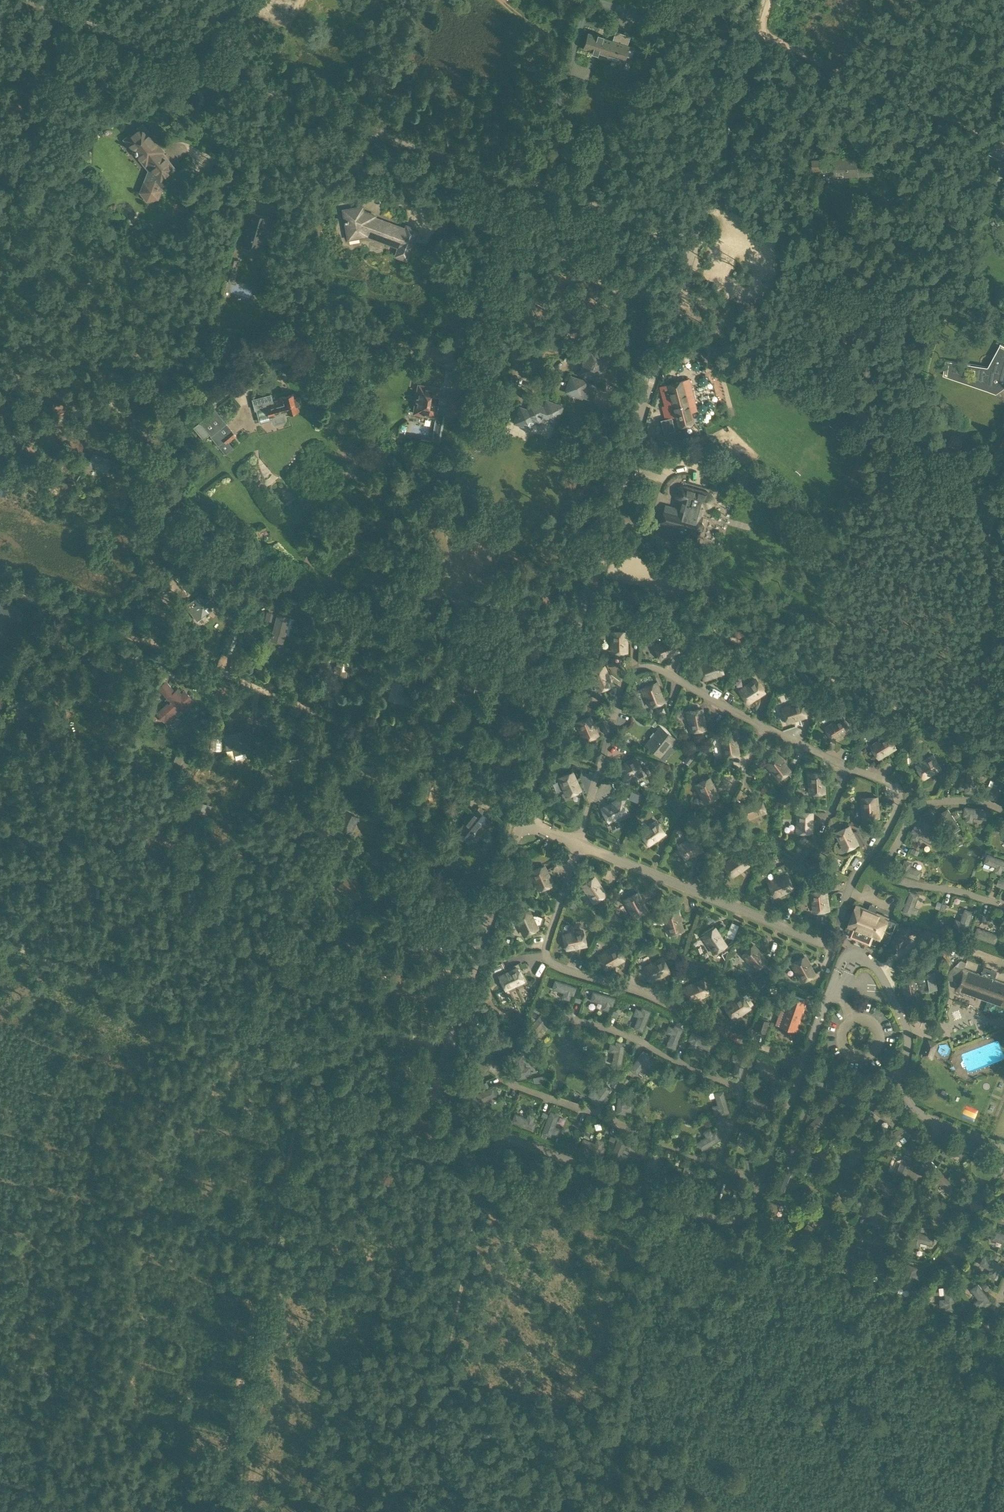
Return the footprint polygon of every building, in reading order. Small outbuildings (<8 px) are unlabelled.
[(615,30),(612,39),(588,32),(582,48),(630,63),(635,46),(627,44),(630,34),(615,30)] [(142,125),(127,138),(136,149),(136,150),(137,151),(138,151),(142,156),(141,158),(144,162),(146,161),(147,162),(149,161),(158,173),(155,180),(146,182),(143,190),(148,198),(157,197),(160,188),(158,186),(165,181),(163,177),(173,168),(160,152),(162,150),(148,132),(148,130),(145,127),(143,127),(142,125)] [(362,207),(343,210),(349,239),(368,235),(399,246),(396,254),(407,258),(417,230),(406,226),(405,229),(374,217),(375,215),(363,211),(362,207)] [(248,211),(240,248),(248,249),(249,244),(258,245),(261,233),(264,234),(266,220),(263,220),(264,214),(248,211)] [(228,258),(223,278),(230,280),(235,260),(228,258)] [(688,328),(685,338),(698,342),(701,333),(688,328)] [(943,375),(996,393),(1003,387),(1003,345),(1001,343),(988,366),(987,367),(945,360),(943,375)] [(589,346),(580,374),(600,381),(609,353),(589,346)] [(679,349),(677,355),(678,359),(681,362),(685,362),(690,359),(691,354),(691,350),(688,347),(682,347),(679,349)] [(570,375),(564,392),(582,398),(588,381),(570,375)] [(663,385),(659,386),(661,392),(664,406),(662,406),(665,418),(663,418),(660,419),(663,433),(675,430),(671,416),(674,416),(677,427),(683,425),(685,433),(699,429),(698,426),(693,420),(691,411),(696,410),(694,400),(695,400),(689,378),(663,385)] [(417,392),(414,415),(436,418),(438,408),(444,409),(443,414),(458,416),(461,395),(441,392),(441,388),(424,386),(423,393),(417,392)] [(271,405),(267,406),(270,417),(271,417),(272,421),(285,418),(284,412),(286,412),(286,413),(298,409),(297,405),(295,397),(294,393),(280,397),(281,400),(270,403),(271,405)] [(520,408),(515,422),(521,424),(522,421),(527,423),(529,419),(540,423),(542,416),(556,421),(561,406),(547,401),(544,408),(530,403),(527,410),(520,408)] [(759,414),(761,405),(744,401),(742,409),(759,414)] [(200,422),(210,434),(211,436),(226,423),(215,409),(200,422)] [(200,422),(193,427),(203,439),(210,434),(200,422)] [(226,423),(211,436),(210,436),(218,446),(219,445),(224,441),(222,438),(232,430),(226,423)] [(224,441),(219,445),(225,452),(230,448),(227,444),(236,436),(232,430),(222,438),(224,441)] [(433,433),(432,441),(440,443),(441,435),(433,433)] [(93,453),(89,466),(108,472),(112,460),(93,453)] [(665,505),(659,528),(696,537),(698,532),(699,531),(701,523),(700,522),(702,515),(701,515),(702,509),(709,508),(710,507),(711,506),(712,505),(713,504),(713,501),(714,497),(713,497),(713,496),(712,495),(711,494),(710,493),(709,492),(708,492),(707,491),(686,485),(685,485),(684,485),(683,485),(682,485),(681,485),(679,486),(678,486),(678,487),(677,488),(676,489),(675,490),(674,491),(674,492),(674,494),(673,494),(673,495),(674,496),(674,497),(674,498),(675,499),(675,500),(676,500),(677,501),(679,502),(677,508),(665,505)] [(195,610),(192,613),(197,620),(212,608),(209,605),(213,602),(207,595),(203,598),(200,594),(194,599),(197,603),(193,606),(195,610)] [(268,612),(266,620),(273,622),(275,613),(268,612)] [(278,615),(274,630),(284,632),(288,617),(278,615)] [(274,630),(272,639),(282,641),(284,632),(274,630)] [(626,631),(611,632),(611,652),(626,651),(626,631)] [(671,639),(653,647),(659,661),(678,652),(671,639)] [(336,667),(335,675),(345,676),(346,668),(347,668),(350,651),(340,649),(338,667),(336,667)] [(716,660),(697,667),(703,681),(721,674),(716,660)] [(100,667),(99,691),(110,691),(111,667),(100,667)] [(602,672),(588,678),(597,697),(610,691),(602,672)] [(385,678),(383,686),(392,689),(393,682),(394,681),(385,678)] [(163,680),(155,687),(166,699),(168,703),(157,712),(167,724),(176,716),(174,712),(179,708),(181,710),(189,704),(177,689),(173,692),(163,680)] [(754,680),(738,692),(747,704),(763,692),(754,680)] [(392,689),(389,699),(405,703),(406,698),(401,696),(404,684),(393,682),(392,689)] [(654,686),(640,691),(648,710),(662,704),(654,686)] [(799,703),(781,709),(786,723),(804,717),(799,703)] [(701,710),(686,712),(690,732),(704,729),(701,710)] [(840,721),(823,732),(831,744),(848,733),(840,721)] [(587,724),(574,730),(582,748),(595,742),(587,724)] [(660,727),(646,745),(660,756),(674,738),(660,727)] [(244,731),(223,737),(227,749),(233,748),(234,754),(245,751),(244,746),(248,745),(244,731)] [(887,736),(870,747),(878,759),(895,748),(887,736)] [(732,739),(718,741),(721,761),(736,759),(732,739)] [(299,745),(283,745),(283,758),(299,757),(299,745)] [(777,755),(765,765),(777,780),(789,771),(777,755)] [(932,755),(915,765),(923,778),(940,767),(932,755)] [(638,761),(620,771),(628,784),(645,774),(638,761)] [(968,770),(965,792),(974,793),(977,771),(968,770)] [(572,774),(559,780),(567,798),(580,792),(572,774)] [(822,774),(807,775),(809,795),(824,793),(822,774)] [(989,797),(997,800),(1003,782),(1003,779),(997,776),(989,797)] [(709,779),(695,786),(704,804),(717,797),(709,779)] [(872,793),(857,794),(859,814),(874,813),(872,793)] [(193,799),(189,807),(207,814),(210,805),(193,799)] [(760,799),(741,806),(746,820),(765,813),(760,799)] [(618,801),(601,811),(609,824),(626,814),(618,801)] [(963,806),(962,816),(965,816),(964,821),(972,822),(973,816),(985,818),(986,809),(963,806)] [(948,808),(940,813),(952,832),(960,828),(948,808)] [(476,809),(459,829),(468,837),(472,832),(473,832),(474,830),(473,830),(485,816),(476,809)] [(344,812),(337,827),(349,833),(356,818),(344,812)] [(796,812),(795,832),(810,832),(811,812),(796,812)] [(656,822),(640,834),(649,846),(665,834),(656,822)] [(915,824),(911,832),(931,843),(935,836),(915,824)] [(849,826),(836,833),(844,851),(858,844),(849,826)] [(314,838),(316,833),(311,831),(309,830),(307,836),(309,836),(307,842),(312,844),(314,838)] [(695,837),(678,847),(685,860),(702,850),(695,837)] [(739,853),(723,865),(732,877),(748,865),(739,853)] [(984,862),(1003,869),(1003,860),(987,854),(984,862)] [(900,864),(897,872),(920,879),(922,870),(900,864)] [(545,868),(531,874),(539,892),(553,886),(545,868)] [(345,873),(334,886),(351,899),(362,885),(352,877),(351,878),(345,873)] [(786,875),(768,883),(773,896),(792,888),(786,875)] [(595,879),(583,887),(594,904),(606,895),(595,879)] [(998,879),(996,884),(1003,887),(1003,881),(998,879)] [(826,890),(811,892),(813,912),(828,910),(826,890)] [(910,891),(902,913),(910,916),(919,894),(910,891)] [(638,894),(625,901),(634,919),(647,911),(638,894)] [(856,905),(848,926),(855,929),(853,935),(868,941),(871,935),(880,939),(888,942),(897,922),(888,918),(875,913),(876,909),(870,907),(868,910),(856,905)] [(965,910),(957,931),(966,934),(973,913),(965,910)] [(677,912),(663,916),(669,935),(684,931),(677,912)] [(529,915),(515,921),(524,939),(537,933),(529,915)] [(977,927),(974,936),(995,944),(998,935),(977,927)] [(705,935),(703,937),(707,944),(714,954),(716,952),(724,947),(726,945),(715,929),(713,930),(705,935)] [(582,934),(562,939),(566,953),(585,948),(582,934)] [(753,946),(742,955),(755,970),(767,960),(753,946)] [(617,948),(600,958),(607,971),(624,961),(617,948)] [(805,957),(792,964),(802,981),(815,974),(805,957)] [(663,959),(645,968),(652,981),(670,972),(663,959)] [(954,980),(955,989),(1003,1007),(1003,982),(993,978),(996,971),(982,967),(980,973),(964,967),(957,972),(954,980)] [(518,969),(501,978),(507,991),(525,982),(518,969)] [(936,972),(902,978),(904,994),(908,994),(915,993),(916,992),(938,989),(936,972)] [(556,980),(553,989),(574,996),(576,987),(556,980)] [(703,980),(685,988),(691,1002),(709,994),(703,980)] [(593,992),(591,1001),(602,1004),(601,1009),(609,1011),(610,1006),(612,1007),(615,998),(593,992)] [(790,994),(779,1025),(795,1030),(806,1000),(790,994)] [(742,996),(725,1007),(734,1019),(750,1008),(742,996)] [(643,1008),(635,1028),(643,1031),(651,1011),(643,1008)] [(541,1013),(527,1030),(534,1036),(542,1027),(546,1031),(551,1024),(547,1021),(548,1019),(541,1013)] [(758,1015),(754,1027),(766,1031),(770,1019),(758,1015)] [(675,1025),(667,1046),(675,1049),(684,1029),(675,1025)] [(489,1030),(486,1038),(506,1046),(510,1038),(489,1030)] [(692,1033),(689,1041),(709,1050),(712,1042),(692,1033)] [(617,1042),(613,1064),(622,1065),(625,1044),(617,1042)] [(644,1051),(630,1069),(637,1074),(651,1057),(644,1051)] [(739,1053),(732,1074),(741,1077),(748,1056),(739,1053)] [(471,1055),(466,1062),(484,1074),(489,1067),(471,1055)] [(522,1056),(513,1057),(517,1079),(526,1077),(522,1056)] [(755,1058),(752,1066),(755,1067),(753,1073),(760,1075),(762,1068),(774,1072),(776,1066),(755,1058)] [(593,1089),(588,1095),(592,1098),(591,1100),(598,1105),(611,1088),(604,1083),(597,1092),(593,1089)] [(493,1088),(472,1097),(476,1105),(477,1104),(479,1110),(487,1106),(485,1101),(496,1096),(493,1088)] [(723,1091),(714,1094),(720,1115),(729,1113),(723,1091)] [(619,1092),(617,1113),(626,1114),(628,1092),(619,1092)] [(752,1095),(749,1103),(770,1110),(773,1102),(752,1095)] [(856,1103),(852,1127),(861,1129),(865,1105),(856,1103)] [(825,1111),(807,1127),(813,1134),(831,1117),(825,1111)] [(550,1112),(542,1133),(551,1136),(558,1115),(550,1112)] [(515,1113),(512,1122),(533,1130),(536,1121),(515,1113)] [(910,1122),(892,1134),(897,1142),(915,1129),(910,1122)] [(706,1137),(696,1144),(701,1151),(720,1140),(715,1132),(713,1133),(710,1129),(704,1133),(706,1137)] [(741,1131),(738,1139),(759,1147),(762,1138),(741,1131)] [(618,1139),(610,1160),(619,1163),(627,1143),(618,1139)] [(584,1140),(581,1148),(601,1156),(604,1148),(584,1140)] [(945,1140),(942,1148),(962,1156),(966,1148),(945,1140)] [(652,1152),(644,1173),(652,1176),(660,1155),(652,1152)] [(802,1154),(798,1162),(821,1171),(824,1163),(802,1154)] [(905,1155),(897,1177),(906,1180),(914,1159),(905,1155)] [(982,1164),(1003,1172),(1003,1169),(1003,1163),(986,1156),(982,1164)] [(685,1167),(679,1188),(688,1190),(694,1169),(685,1167)] [(938,1169),(932,1175),(949,1192),(956,1186),(938,1169)] [(784,1170),(776,1192),(785,1195),(792,1173),(784,1170)] [(879,1176),(874,1184),(894,1195),(898,1187),(879,1176)] [(926,1200),(921,1208),(942,1220),(947,1212),(926,1200)] [(877,1202),(869,1223),(877,1226),(885,1206),(877,1202)] [(771,1203),(764,1224),(773,1227),(780,1206),(771,1203)] [(809,1224),(795,1243),(802,1248),(803,1248),(816,1230),(809,1224)] [(834,1230),(825,1250),(834,1254),(842,1233),(834,1230)] [(993,1240),(1003,1242),(1003,1233),(995,1231),(993,1240)] [(913,1232),(911,1241),(933,1246),(935,1237),(913,1232)] [(857,1246),(848,1267),(857,1271),(865,1249),(857,1246)] [(981,1264),(1001,1275),(1003,1269),(1003,1266),(986,1257),(981,1264)] [(910,1266),(903,1286),(911,1290),(919,1269),(910,1266)] [(979,1285),(972,1290),(985,1308),(993,1302),(979,1285)] [(955,1287),(946,1288),(947,1310),(956,1309),(955,1287)]
